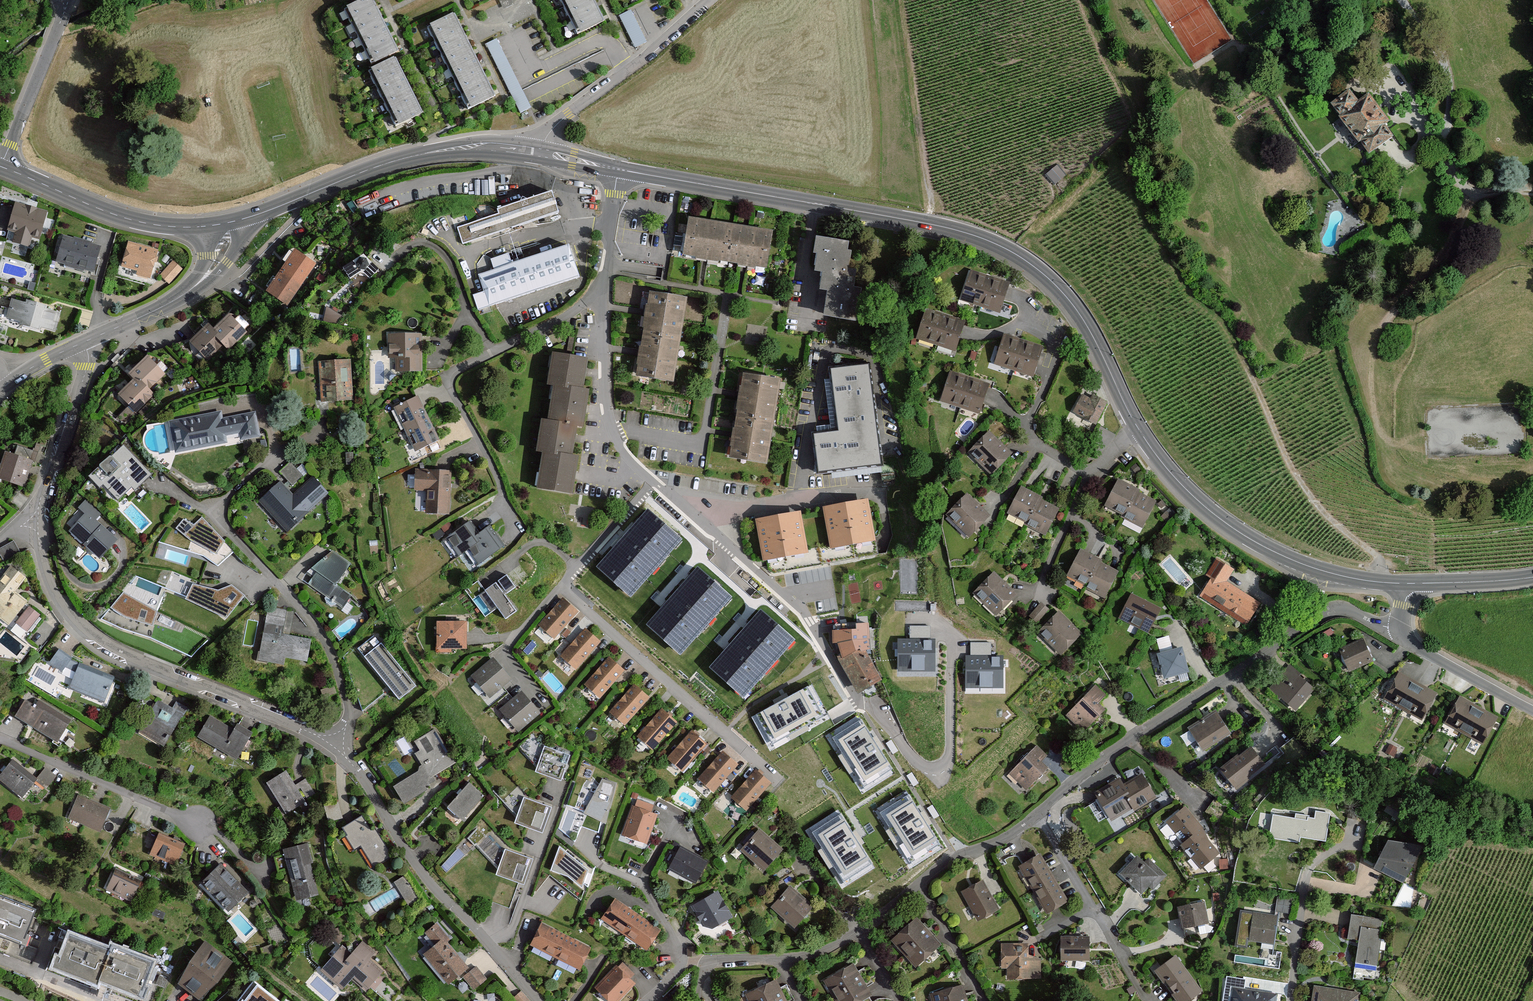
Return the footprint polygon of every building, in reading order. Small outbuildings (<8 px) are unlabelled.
[(375,65),(399,54),(373,0),(370,0),(348,10),(375,65)] [(582,37),(606,25),(593,0),(563,0),(582,37)] [(622,13),(634,47),(646,43),(634,9),(622,13)] [(431,29),(474,112),(496,100),(455,16),(431,29)] [(496,42),(484,48),(520,118),(532,112),(496,42)] [(372,72),(402,129),(424,116),(396,61),(372,72)] [(1392,121),(1373,92),(1360,100),(1353,88),(1333,101),(1369,155),(1397,136),(1388,123),(1392,121)] [(1068,176),(1059,165),(1046,175),(1056,186),(1068,176)] [(500,219),(459,231),(463,247),(564,219),(556,192),(497,209),(500,219)] [(12,244),(29,248),(32,240),(39,242),(46,214),(15,207),(8,234),(14,236),(12,244)] [(774,234),(690,219),(683,258),(768,272),(774,234)] [(63,237),(55,264),(92,274),(100,248),(63,237)] [(852,245),(819,240),(817,257),(821,258),(818,276),(826,277),(823,293),(831,295),(827,318),(860,323),(865,292),(857,291),(860,273),(852,272),(855,255),(850,254),(852,245)] [(128,244),(122,268),(150,276),(156,252),(128,244)] [(484,293),(473,297),(479,313),(582,281),(572,251),(480,277),(484,293)] [(295,252),(265,293),(285,307),(314,266),(295,252)] [(366,256),(343,268),(348,280),(360,273),(368,281),(381,272),(366,256)] [(181,270),(172,262),(160,277),(169,285),(181,270)] [(972,271),(961,302),(1001,315),(1011,284),(972,271)] [(650,295),(637,379),(675,386),(689,301),(650,295)] [(19,325),(41,331),(41,328),(54,331),(59,312),(47,309),(47,305),(26,300),(25,303),(11,299),(6,317),(20,321),(19,325)] [(327,308),(325,320),(338,322),(340,310),(327,308)] [(929,309),(919,341),(958,354),(969,322),(929,309)] [(188,343),(205,362),(221,347),(226,352),(245,335),(228,317),(212,331),(207,326),(188,343)] [(1005,334),(995,365),(1034,379),(1045,347),(1005,334)] [(423,337),(386,337),(386,346),(391,346),(391,359),(397,360),(397,375),(424,374),(423,337)] [(598,364),(555,357),(532,490),(574,498),(598,364)] [(133,414),(135,416),(155,397),(149,391),(165,377),(148,359),(128,377),(133,382),(117,397),(128,408),(133,414)] [(349,361),(317,363),(319,403),(352,401),(349,361)] [(839,435),(815,438),(820,475),(881,467),(867,366),(831,370),(839,435)] [(951,372),(940,403),(980,417),(991,385),(951,372)] [(743,376),(730,460),(768,466),(782,382),(743,376)] [(1082,396),(1073,414),(1096,427),(1108,404),(1093,396),(1090,400),(1082,396)] [(418,400),(394,412),(415,454),(439,441),(418,400)] [(121,425),(133,414),(128,408),(116,420),(121,425)] [(166,423),(172,455),(258,439),(253,413),(223,419),(221,413),(166,423)] [(991,434),(970,456),(994,479),(1015,456),(991,434)] [(124,450),(88,481),(100,495),(105,491),(118,505),(149,478),(124,450)] [(0,467),(0,485),(23,493),(33,465),(4,455),(0,467)] [(278,477),(290,488),(300,479),(288,467),(278,477)] [(453,474),(414,471),(412,494),(426,495),(424,516),(450,518),(453,474)] [(1156,498),(1116,478),(1102,506),(1142,526),(1156,498)] [(289,535),(328,497),(311,480),(291,499),(279,486),(259,505),(289,535)] [(1023,488),(1007,516),(1045,539),(1062,511),(1023,488)] [(970,498),(948,520),(972,542),(993,519),(970,498)] [(82,518),(69,531),(100,559),(118,540),(96,520),(101,514),(85,500),(74,511),(82,518)] [(823,510),(830,551),(875,543),(868,503),(823,510)] [(622,537),(656,568),(682,539),(648,508),(622,537)] [(756,522),(763,563),(808,555),(801,514),(756,522)] [(201,517),(183,533),(194,546),(217,561),(227,544),(201,517)] [(472,528),(446,545),(456,561),(470,552),(482,544),(480,540),(472,528)] [(482,570),(506,555),(491,532),(480,540),(482,544),(470,552),(482,570)] [(656,568),(622,537),(596,566),(630,597),(656,568)] [(19,551),(16,541),(0,546),(0,551),(2,556),(19,551)] [(1119,572),(1080,551),(1066,578),(1105,598),(1119,572)] [(308,588),(343,613),(352,598),(336,588),(349,567),(331,555),(310,573),(316,577),(308,588)] [(1200,600),(1246,628),(1260,605),(1226,584),(1233,572),(1215,561),(1205,578),(1211,582),(1200,600)] [(673,595),(707,625),(733,597),(699,566),(673,595)] [(9,569),(0,582),(0,624),(11,633),(17,627),(29,610),(12,597),(25,581),(9,569)] [(974,597),(999,620),(1019,598),(994,576),(974,597)] [(486,596),(508,626),(520,617),(507,600),(518,592),(509,580),(486,596)] [(219,593),(196,581),(187,598),(225,619),(248,596),(235,585),(219,593)] [(126,591),(110,607),(151,628),(161,610),(126,591)] [(707,625),(673,595),(646,624),(681,654),(707,625)] [(1119,622),(1149,637),(1162,612),(1132,596),(1119,622)] [(1043,601),(1030,615),(1037,622),(1051,609),(1043,601)] [(562,602),(538,629),(553,644),(578,616),(562,602)] [(17,627),(29,636),(41,619),(29,610),(17,627)] [(293,615),(266,610),(257,665),(283,669),(284,663),(307,667),(311,642),(289,638),(293,615)] [(734,639),(768,670),(795,641),(761,610),(734,639)] [(1037,636),(1061,659),(1083,637),(1059,614),(1037,636)] [(840,664),(859,697),(883,684),(867,653),(864,643),(865,625),(834,625),(833,643),(840,664)] [(469,627),(437,626),(438,655),(470,655),(469,627)] [(911,640),(899,640),(899,668),(933,668),(933,638),(929,638),(929,626),(910,626),(911,640)] [(584,632),(560,659),(575,673),(600,646),(584,632)] [(1157,638),(1160,649),(1173,645),(1169,634),(1157,638)] [(768,670),(734,639),(708,667),(742,698),(768,670)] [(1338,651),(1348,675),(1372,665),(1363,641),(1338,651)] [(990,642),(971,642),(971,655),(966,655),(966,685),(1002,685),(1002,655),(990,655),(990,642)] [(380,644),(363,658),(398,698),(414,685),(380,644)] [(1159,657),(1165,683),(1191,676),(1184,651),(1159,657)] [(493,659),(471,679),(491,702),(513,682),(493,659)] [(608,660),(583,687),(599,701),(624,674),(608,660)] [(1265,690),(1294,714),(1314,690),(1285,666),(1265,690)] [(117,683),(79,667),(68,693),(106,709),(117,683)] [(1398,674),(1384,701),(1423,722),(1437,695),(1398,674)] [(756,714),(772,744),(788,735),(791,740),(810,730),(808,724),(823,716),(807,686),(756,714)] [(633,688),(609,715),(625,729),(649,702),(633,688)] [(1067,718),(1085,735),(1107,713),(1100,707),(1107,699),(1095,688),(1067,718)] [(521,693),(499,713),(519,736),(541,716),(521,693)] [(28,695),(13,718),(58,746),(72,723),(28,695)] [(1459,698),(1444,725),(1484,747),(1498,720),(1459,698)] [(183,717),(155,703),(137,736),(165,751),(183,717)] [(662,713),(638,740),(652,753),(677,726),(662,713)] [(1216,713),(1187,732),(1202,755),(1231,736),(1216,713)] [(862,719),(833,737),(843,753),(838,756),(850,774),(855,771),(865,786),(893,769),(862,719)] [(233,736),(209,722),(197,743),(239,767),(257,737),(238,726),(233,736)] [(406,781),(416,795),(433,784),(431,780),(455,765),(434,731),(413,744),(418,753),(413,756),(422,771),(406,781)] [(691,735),(667,761),(683,776),(707,749),(691,735)] [(1249,747),(1218,772),(1235,793),(1266,768),(1249,747)] [(1008,777),(1025,795),(1049,772),(1042,765),(1047,760),(1036,750),(1008,777)] [(545,751),(537,775),(564,785),(572,761),(545,751)] [(722,755),(697,782),(713,796),(738,769),(722,755)] [(11,761),(0,776),(0,784),(22,801),(37,781),(11,761)] [(755,771),(732,798),(746,810),(769,782),(755,771)] [(285,775),(266,788),(286,818),(305,805),(285,775)] [(1091,795),(1110,826),(1131,812),(1134,817),(1158,801),(1143,776),(1124,788),(1118,778),(1091,795)] [(614,784),(599,779),(580,814),(602,826),(614,784)] [(470,787),(448,811),(465,826),(486,802),(470,787)] [(908,794),(880,812),(890,828),(885,831),(897,850),(902,846),(911,861),(939,844),(908,794)] [(78,798),(68,822),(102,835),(111,811),(78,798)] [(553,812),(524,803),(515,829),(544,839),(553,812)] [(568,832),(578,812),(568,807),(559,827),(568,832)] [(633,807),(621,838),(649,849),(661,818),(633,807)] [(1186,809),(1163,826),(1200,875),(1223,858),(1186,809)] [(840,814),(812,832),(822,848),(817,851),(829,869),(834,866),(843,881),(872,863),(840,814)] [(1273,818),(1270,841),(1301,845),(1302,841),(1325,844),(1328,826),(1273,818)] [(362,821),(343,832),(348,839),(345,841),(353,854),(361,849),(374,871),(392,860),(375,832),(370,835),(362,821)] [(759,832),(741,853),(767,875),(785,854),(759,832)] [(186,848),(157,836),(147,858),(176,871),(186,848)] [(1381,868),(1409,882),(1422,859),(1422,848),(1393,845),(1381,868)] [(307,846),(282,852),(295,905),(316,899),(308,868),(313,867),(307,846)] [(680,849),(668,875),(697,889),(709,863),(680,849)] [(553,872),(585,880),(590,860),(557,853),(553,872)] [(534,864),(505,854),(496,879),(525,889),(534,864)] [(1019,869),(1048,917),(1069,904),(1041,856),(1019,869)] [(1162,879),(1137,856),(1117,878),(1142,901),(1162,879)] [(218,866),(197,886),(228,917),(248,897),(218,866)] [(115,872),(105,895),(132,907),(142,885),(115,872)] [(405,875),(395,881),(408,903),(418,897),(405,875)] [(961,893),(977,923),(999,912),(997,908),(1005,903),(1001,897),(993,901),(982,881),(961,893)] [(793,885),(772,908),(796,928),(817,905),(793,885)] [(395,888),(371,901),(376,910),(400,896),(395,888)] [(718,888),(690,905),(703,928),(712,930),(735,917),(718,888)] [(1276,911),(1288,913),(1291,899),(1278,897),(1276,911)] [(0,901),(0,941),(29,952),(33,942),(29,941),(38,915),(0,901)] [(645,950),(658,931),(611,901),(599,920),(645,950)] [(1202,902),(1174,910),(1181,936),(1209,929),(1202,902)] [(1248,945),(1274,948),(1277,916),(1251,913),(1248,945)] [(1359,944),(1356,968),(1378,970),(1381,944),(1379,944),(1380,933),(1381,922),(1351,918),(1348,942),(1359,944)] [(889,945),(914,972),(941,948),(916,921),(889,945)] [(460,979),(473,994),(487,982),(475,968),(469,973),(445,945),(449,942),(435,927),(424,936),(434,948),(422,958),(449,989),(460,979)] [(540,927),(529,950),(555,962),(566,939),(540,927)] [(59,961),(55,972),(98,987),(111,953),(71,938),(64,963),(59,961)] [(1089,938),(1060,938),(1060,963),(1089,963),(1089,938)] [(590,951),(566,939),(555,963),(579,974),(590,951)] [(176,984),(200,1000),(208,1000),(233,964),(204,944),(176,984)] [(383,975),(369,963),(375,956),(362,944),(350,958),(341,950),(320,975),(351,1000),(361,989),(367,994),(369,991),(382,1000),(393,1000),(397,997),(379,981),(383,975)] [(1006,971),(1006,981),(1038,981),(1038,960),(1028,960),(1028,945),(1001,945),(1001,971),(1006,971)] [(114,950),(101,987),(141,1000),(148,1000),(151,994),(146,992),(155,966),(114,950)] [(1155,970),(1179,1000),(1187,1000),(1203,988),(1175,954),(1155,970)] [(833,1000),(864,1000),(872,997),(853,965),(823,983),(833,1000)] [(593,991),(604,1000),(624,1000),(636,988),(615,968),(593,991)] [(1278,996),(1244,992),(1245,982),(1226,979),(1223,1000),(1277,1000),(1278,996)] [(745,1000),(785,1000),(776,982),(744,997),(745,1000)] [(246,986),(235,1000),(266,1000),(246,986)] [(930,1000),(967,1000),(964,986),(929,995),(930,1000)] [(1312,1000),(1359,1000),(1360,995),(1314,989),(1312,1000)]
